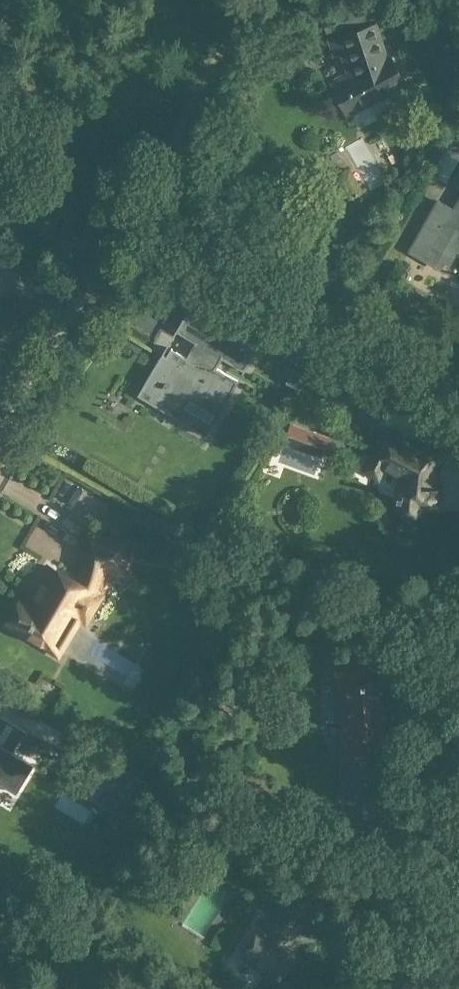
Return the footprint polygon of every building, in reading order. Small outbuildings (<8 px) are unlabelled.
[(327,33),(375,17),(371,3),(322,19),(327,33)] [(342,52),(348,71),(329,81),(347,114),(381,96),(382,98),(407,85),(390,53),(387,54),(382,38),(380,39),(375,24),(329,40),(334,54),(342,52)] [(455,209),(437,199),(408,251),(425,261),(426,260),(440,268),(444,262),(449,264),(458,246),(458,202),(455,209)] [(189,392),(221,411),(239,381),(217,367),(222,358),(244,371),(259,347),(234,332),(232,337),(226,333),(228,329),(190,306),(176,330),(195,342),(186,357),(172,348),(167,357),(162,354),(138,395),(175,417),(189,392)] [(457,316),(446,334),(458,342),(458,317),(457,316)] [(315,357),(301,348),(290,366),(294,369),(286,382),(296,388),(315,357)] [(327,438),(291,425),(285,442),(321,455),(327,438)] [(371,459),(367,457),(360,470),(380,481),(386,469),(404,478),(402,481),(401,485),(399,489),(398,495),(397,494),(397,499),(398,499),(397,504),(398,508),(399,512),(403,515),(407,517),(411,517),(415,516),(418,513),(420,510),(421,506),(436,508),(438,488),(435,488),(435,485),(434,484),(438,458),(437,455),(436,451),(433,449),(430,447),(426,447),(422,449),(420,451),(384,433),(371,459)] [(27,605),(21,602),(8,623),(49,647),(47,651),(59,658),(82,619),(85,621),(99,597),(93,594),(99,581),(104,569),(123,572),(128,542),(90,536),(91,536),(89,535),(84,568),(82,576),(78,584),(49,568),(27,605)] [(362,657),(335,658),(336,678),(338,678),(342,743),(340,743),(341,763),(368,761),(367,742),(364,742),(364,736),(382,735),(381,714),(384,713),(384,703),(380,703),(379,682),(361,683),(360,677),(364,677),(362,657)] [(16,794),(33,766),(0,746),(0,784),(16,794)] [(262,928),(244,957),(278,978),(296,951),(287,945),(310,908),(289,894),(266,931),(262,928)]
